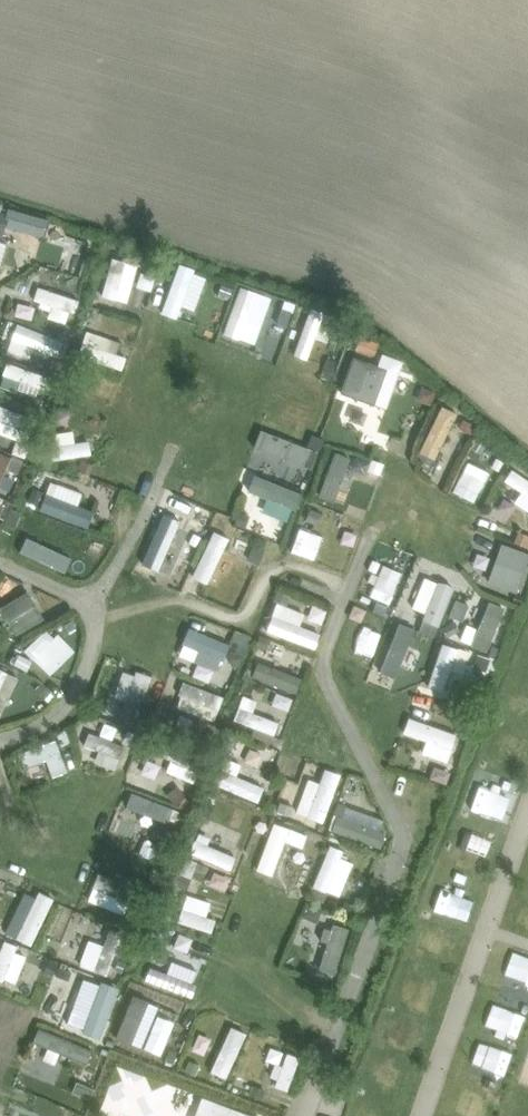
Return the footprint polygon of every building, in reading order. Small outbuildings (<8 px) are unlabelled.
[(149,261),(146,273),(156,275),(159,264),(149,261)] [(32,318),(53,324),(63,295),(25,282),(19,299),(37,305),(32,318)] [(1,301),(1,318),(15,318),(16,302),(1,301)] [(293,302),(283,357),(297,360),(301,340),(313,342),(319,307),(293,302)] [(46,343),(45,321),(14,322),(15,345),(46,343)] [(8,343),(11,326),(0,324),(0,341),(8,343)] [(361,337),(356,349),(374,356),(378,343),(361,337)] [(11,380),(16,365),(0,360),(0,377),(11,380)] [(421,387),(419,394),(422,401),(430,403),(434,391),(421,387)] [(13,441),(20,412),(0,407),(0,438),(13,441)] [(240,449),(284,464),(278,481),(291,485),(305,443),(248,424),(240,449)] [(36,443),(38,461),(78,455),(76,437),(36,443)] [(324,501),(339,453),(320,447),(306,496),(324,501)] [(353,472),(356,457),(342,454),(339,469),(353,472)] [(79,460),(75,469),(88,474),(92,465),(79,460)] [(374,461),(368,475),(376,478),(382,464),(374,461)] [(485,485),(521,511),(527,502),(527,484),(501,463),(485,485)] [(249,507),(277,520),(289,495),(240,472),(234,485),(255,495),(249,507)] [(75,519),(78,510),(65,507),(70,487),(34,479),(27,508),(75,519)] [(484,509),(496,515),(503,500),(491,494),(484,509)] [(260,514),(251,534),(266,540),(274,520),(260,514)] [(38,575),(51,547),(17,531),(4,559),(38,575)] [(511,592),(520,549),(486,542),(476,585),(511,592)] [(462,568),(475,570),(477,556),(464,554),(462,568)] [(424,576),(420,591),(406,588),(401,609),(410,611),(407,623),(428,628),(440,580),(424,576)] [(0,596),(0,623),(5,631),(31,616),(13,588),(0,596)] [(277,592),(274,600),(286,605),(289,596),(277,592)] [(480,644),(490,603),(473,599),(463,640),(480,644)] [(298,603),(293,617),(309,623),(314,608),(298,603)] [(276,606),(273,617),(257,612),(252,631),(302,646),(307,628),(288,622),(292,610),(276,606)] [(328,650),(359,663),(372,631),(341,618),(328,650)] [(461,641),(463,625),(450,624),(448,639),(461,641)] [(169,638),(186,645),(179,662),(215,678),(235,633),(228,630),(221,645),(175,625),(169,638)] [(435,692),(453,646),(430,637),(412,683),(435,692)] [(282,690),(288,675),(246,657),(239,672),(282,690)] [(99,692),(123,702),(134,673),(109,664),(99,692)] [(162,696),(188,706),(196,686),(170,676),(162,696)] [(21,688),(5,682),(0,694),(0,703),(12,708),(21,688)] [(269,709),(272,698),(250,692),(247,703),(269,709)] [(92,696),(89,714),(102,717),(106,699),(92,696)] [(264,729),(267,712),(226,706),(224,723),(264,729)] [(412,736),(408,749),(437,760),(447,731),(395,712),(390,728),(412,736)] [(98,739),(104,725),(88,719),(83,734),(98,739)] [(64,729),(54,733),(60,746),(70,742),(64,729)] [(4,750),(10,767),(17,765),(23,780),(53,769),(41,737),(4,750)] [(225,739),(223,756),(237,757),(238,740),(225,739)] [(152,770),(179,780),(187,759),(139,742),(136,751),(156,758),(152,770)] [(141,777),(146,762),(132,757),(126,771),(141,777)] [(420,760),(416,776),(435,782),(440,766),(420,760)] [(208,770),(203,785),(239,796),(243,781),(208,770)] [(164,784),(152,791),(162,806),(173,800),(164,784)] [(328,801),(341,802),(343,787),(330,785),(328,801)] [(151,822),(157,801),(115,789),(109,810),(151,822)] [(280,802),(278,811),(289,814),(291,804),(280,802)] [(325,802),(319,831),(368,841),(374,812),(325,802)] [(242,865),(260,871),(273,831),(255,825),(242,865)] [(219,869),(224,850),(210,847),(213,831),(200,828),(199,832),(181,828),(174,859),(219,869)] [(144,840),(140,852),(150,856),(155,844),(144,840)] [(332,875),(341,851),(314,842),(298,887),(314,892),(315,888),(333,894),(338,877),(332,875)] [(200,869),(194,883),(212,890),(217,876),(200,869)] [(39,895),(13,883),(0,912),(0,937),(17,945),(39,895)] [(197,934),(203,917),(192,913),(197,900),(173,892),(163,921),(197,934)] [(345,900),(341,910),(353,915),(356,905),(345,900)] [(90,969),(92,941),(71,939),(68,967),(90,969)] [(294,951),(311,956),(314,945),(298,940),(294,951)] [(14,950),(0,943),(0,978),(14,950)] [(178,997),(185,971),(152,962),(145,988),(178,997)] [(18,991),(24,971),(10,967),(4,987),(18,991)] [(70,987),(66,1003),(53,999),(48,1016),(58,1019),(55,1030),(71,1034),(84,991),(70,987)] [(480,1005),(475,1028),(502,1035),(508,1012),(480,1005)] [(145,1052),(152,1023),(135,1020),(129,1049),(145,1052)] [(212,1026),(192,1075),(209,1082),(230,1034),(212,1026)] [(27,1059),(41,1064),(44,1055),(67,1063),(74,1045),(25,1028),(21,1038),(33,1042),(27,1059)] [(465,1050),(490,1056),(494,1043),(469,1036),(465,1050)] [(252,1061),(260,1063),(256,1088),(276,1092),(283,1051),(254,1046),(252,1061)] [(66,1077),(78,1084),(85,1070),(73,1064),(66,1077)] [(339,1115),(364,1115),(366,1109),(343,1103),(339,1115)]
